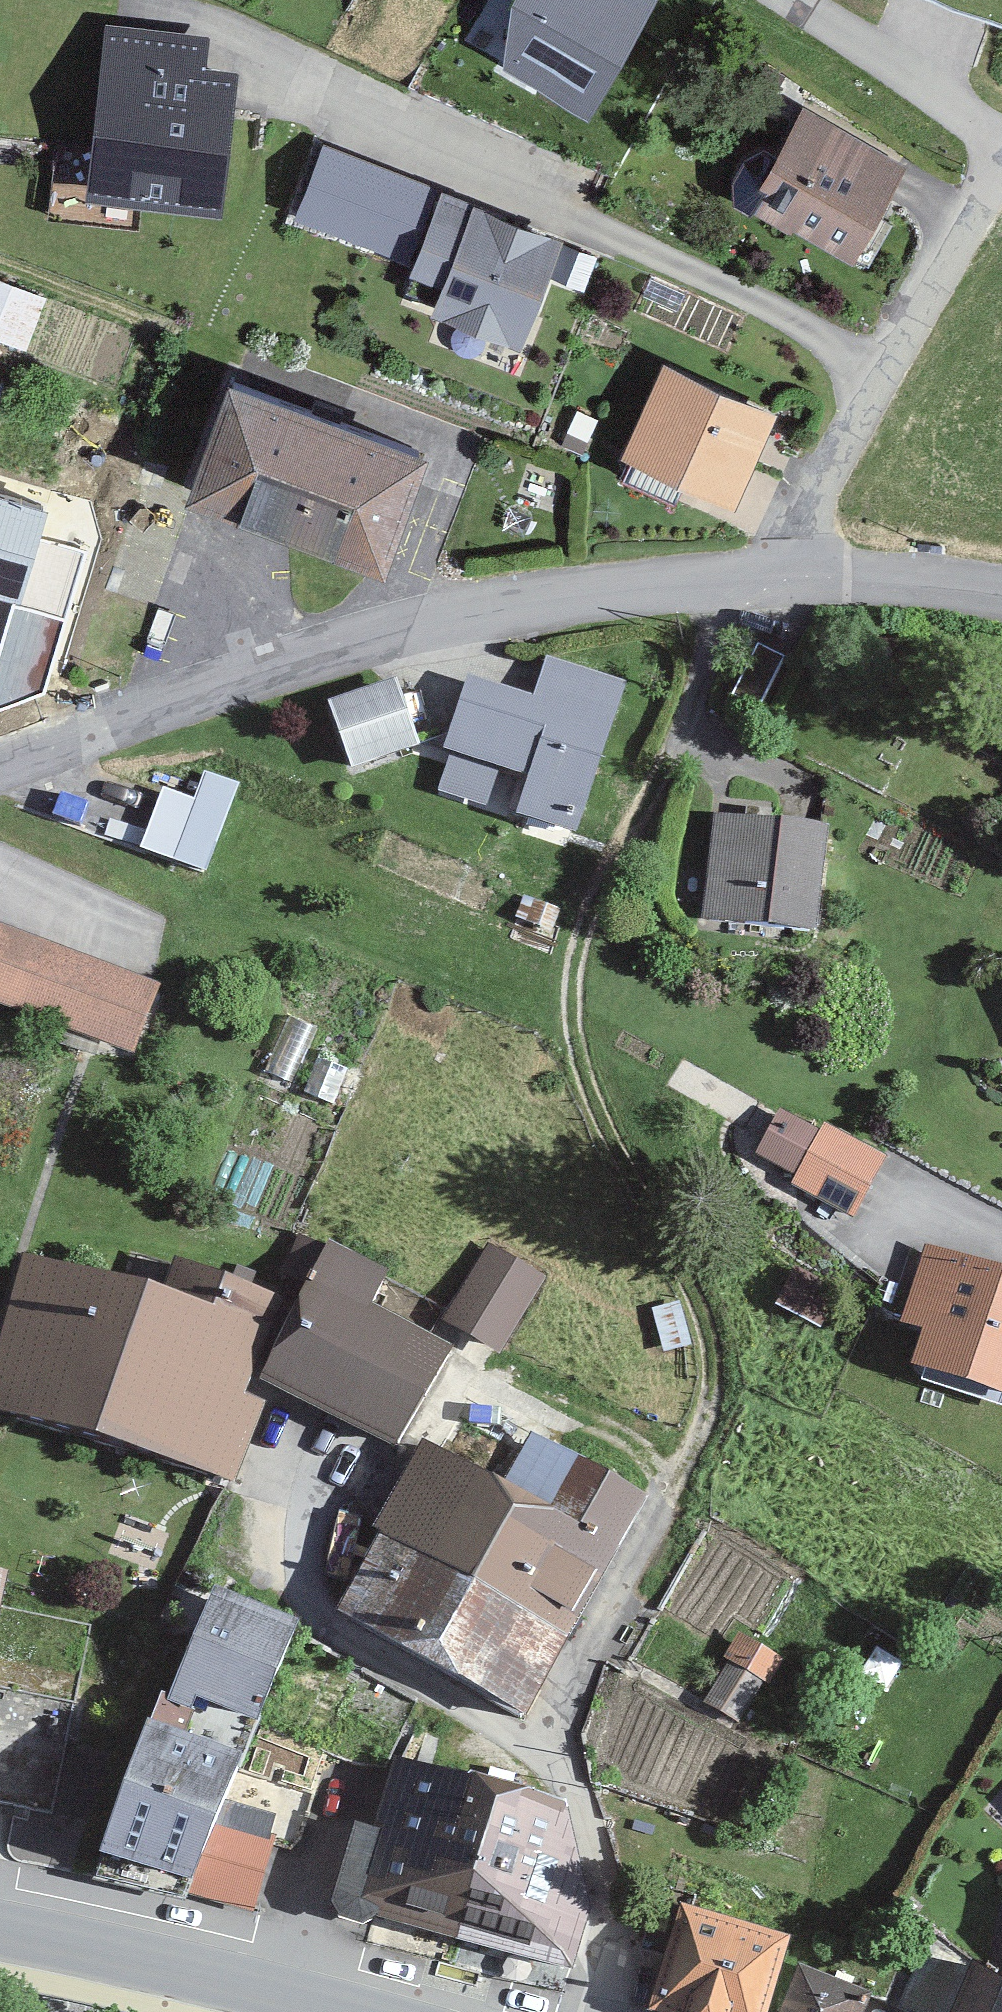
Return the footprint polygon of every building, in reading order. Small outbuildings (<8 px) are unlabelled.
[(519,7),(510,66),(592,110),(652,0),(522,0),(519,7)] [(236,109),(240,73),(207,70),(210,38),(105,25),(93,136),(86,203),(141,210),(223,220),(236,109)] [(816,99),(756,191),(859,257),(919,165),(816,99)] [(445,190),(324,144),(296,223),(416,264),(444,194),(445,190)] [(566,242),(444,194),(412,276),(444,288),(432,319),(523,354),(552,279),(566,242)] [(600,255),(566,242),(552,279),(586,292),(600,255)] [(33,341),(51,289),(0,271),(0,330),(33,341)] [(778,415),(663,365),(621,460),(737,514),(778,415)] [(434,456),(232,382),(185,508),(388,582),(434,456)] [(21,608),(51,512),(0,497),(0,602),(21,608)] [(764,707),(787,655),(756,642),(733,694),(764,707)] [(468,672),(443,747),(450,753),(436,788),(514,812),(577,833),(629,681),(547,655),(534,694),(468,672)] [(397,674),(326,698),(351,769),(421,745),(397,674)] [(206,870),(238,782),(205,770),(195,797),(163,785),(141,846),(206,870)] [(829,823),(713,812),(701,920),(817,929),(829,823)] [(0,918),(0,999),(141,1055),(165,982),(0,918)] [(821,1129),(779,1106),(755,1153),(795,1174),(790,1184),(854,1217),(887,1155),(825,1122),(821,1129)] [(551,1276),(493,1240),(449,1311),(506,1347),(551,1276)] [(925,1241),(899,1320),(922,1328),(910,1363),(1001,1393),(1001,1266),(925,1241)] [(392,1267),(337,1243),(276,1386),(420,1447),(463,1344),(375,1307),(392,1267)] [(157,1282),(28,1254),(0,1358),(0,1409),(114,1437),(246,1477),(271,1399),(257,1394),(284,1294),(201,1263),(190,1293),(157,1282)] [(784,1302),(827,1328),(830,1280),(799,1264),(784,1302)] [(646,1488),(463,1389),(352,1608),(535,1702),(646,1488)] [(0,1565),(0,1667),(18,1568),(0,1565)] [(298,1619),(215,1583),(167,1699),(190,1707),(195,1694),(259,1720),(298,1619)] [(708,1698),(749,1722),(788,1655),(747,1631),(708,1698)] [(58,1805),(79,1695),(0,1681),(0,1794),(58,1805)] [(244,1751),(148,1717),(100,1850),(193,1879),(187,1893),(265,1909),(276,1814),(226,1799),(244,1751)] [(469,1939),(496,1779),(400,1754),(384,1821),(359,1821),(338,1912),(469,1939)] [(582,1803),(496,1779),(469,1939),(587,1966),(597,1905),(582,1803)] [(680,1901),(649,2009),(659,2011),(769,2011),(792,1933),(680,1901)] [(974,1959),(953,2011),(1001,2011),(1001,1978),(974,1959)] [(875,1991),(798,1962),(779,2011),(867,2011),(875,1991)]
